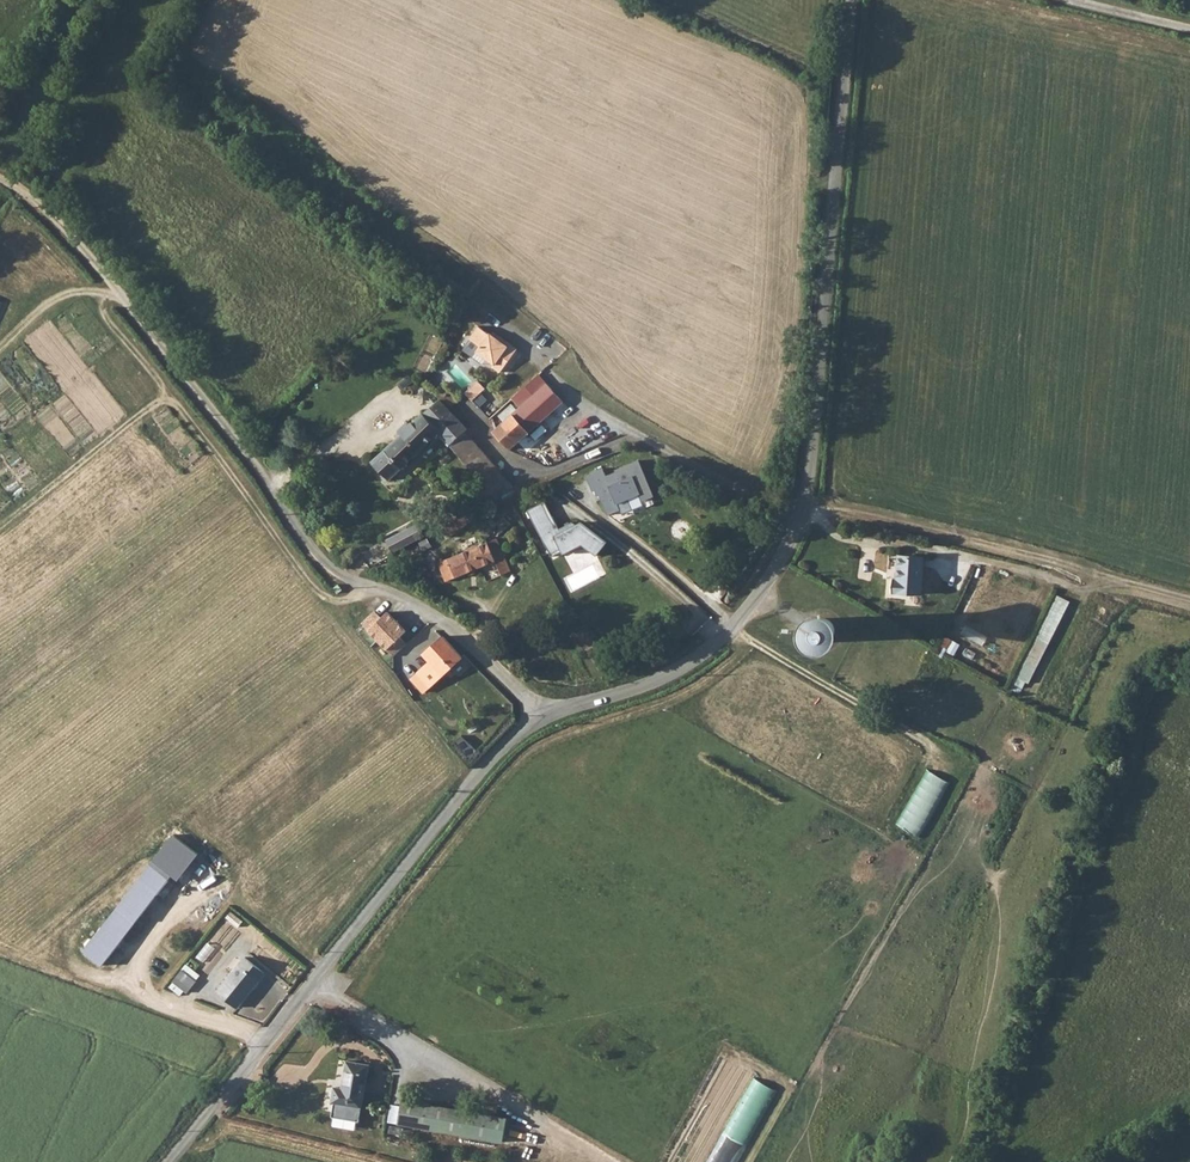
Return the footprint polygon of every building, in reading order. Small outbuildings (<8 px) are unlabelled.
[(498,368),(506,373),(523,350),(505,337),(503,340),(495,334),(495,335),(484,327),(477,338),(487,345),(483,351),(501,364),(498,368)] [(468,367),(442,391),(448,398),(456,407),(465,399),(459,392),(476,375),(468,367)] [(510,421),(498,432),(514,450),(568,405),(552,387),(522,411),(518,406),(506,416),(510,421)] [(408,435),(378,462),(393,480),(445,435),(465,418),(456,407),(448,398),(417,427),(412,423),(404,429),(408,435)] [(465,418),(445,435),(493,492),(478,503),(487,513),(488,515),(518,490),(470,433),(475,429),(465,418)] [(603,466),(584,474),(603,520),(655,498),(640,462),(607,475),(603,466)] [(595,556),(606,541),(575,519),(559,527),(546,501),(525,511),(550,562),(581,546),(595,556)] [(510,517),(504,524),(510,530),(517,524),(510,517)] [(423,525),(395,545),(402,555),(430,535),(423,525)] [(506,541),(448,562),(456,582),(504,563),(510,576),(519,573),(506,541)] [(893,584),(888,584),(888,596),(919,597),(920,560),(894,559),(893,584)] [(1058,594),(1014,683),(1028,689),(1072,601),(1058,594)] [(388,606),(374,617),(380,625),(397,646),(403,653),(417,642),(411,634),(418,629),(401,608),(394,614),(388,606)] [(805,639),(804,647),(810,656),(818,659),(826,657),(832,651),(833,641),(826,631),(817,629),(809,633),(805,639)] [(473,658),(453,639),(432,655),(438,663),(424,674),(435,688),(473,658)] [(923,837),(953,782),(930,770),(901,825),(923,837)] [(173,833),(152,861),(173,876),(179,881),(200,853),(173,833)] [(84,952),(105,967),(173,876),(152,861),(84,952)] [(223,995),(241,1008),(261,969),(251,961),(223,995)] [(261,969),(241,1008),(243,1010),(271,977),(261,969)] [(187,973),(178,984),(192,997),(202,986),(187,973)] [(345,1091),(343,1105),(374,1109),(381,1067),(358,1064),(354,1092),(345,1091)] [(778,1090),(754,1077),(710,1161),(740,1161),(778,1090)] [(413,1103),(409,1126),(514,1144),(517,1121),(413,1103)]
